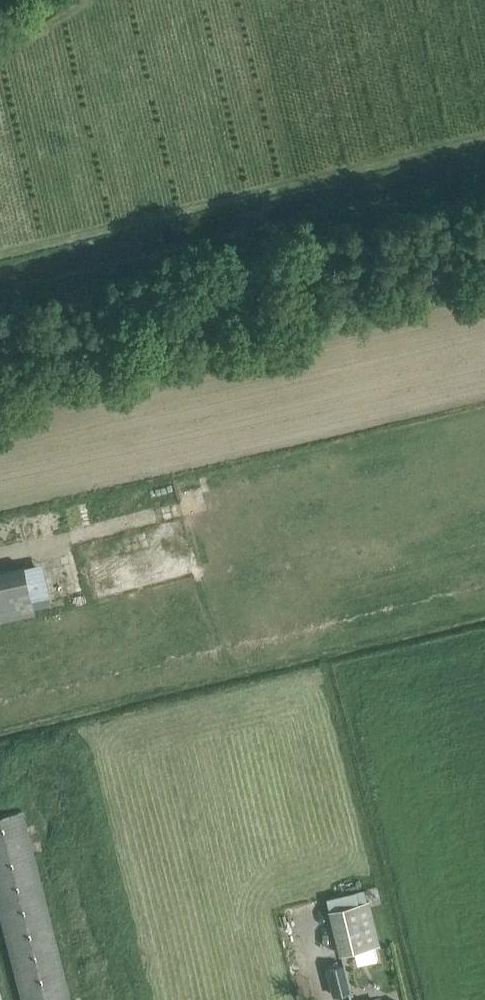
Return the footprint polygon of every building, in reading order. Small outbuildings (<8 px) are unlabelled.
[(35,613),(24,565),(0,571),(0,621),(35,613)] [(22,810),(0,815),(0,907),(24,999),(70,999),(22,810)] [(380,944),(369,899),(367,900),(364,888),(327,897),(341,954),(380,944)] [(345,964),(329,968),(335,994),(351,990),(345,964)]
